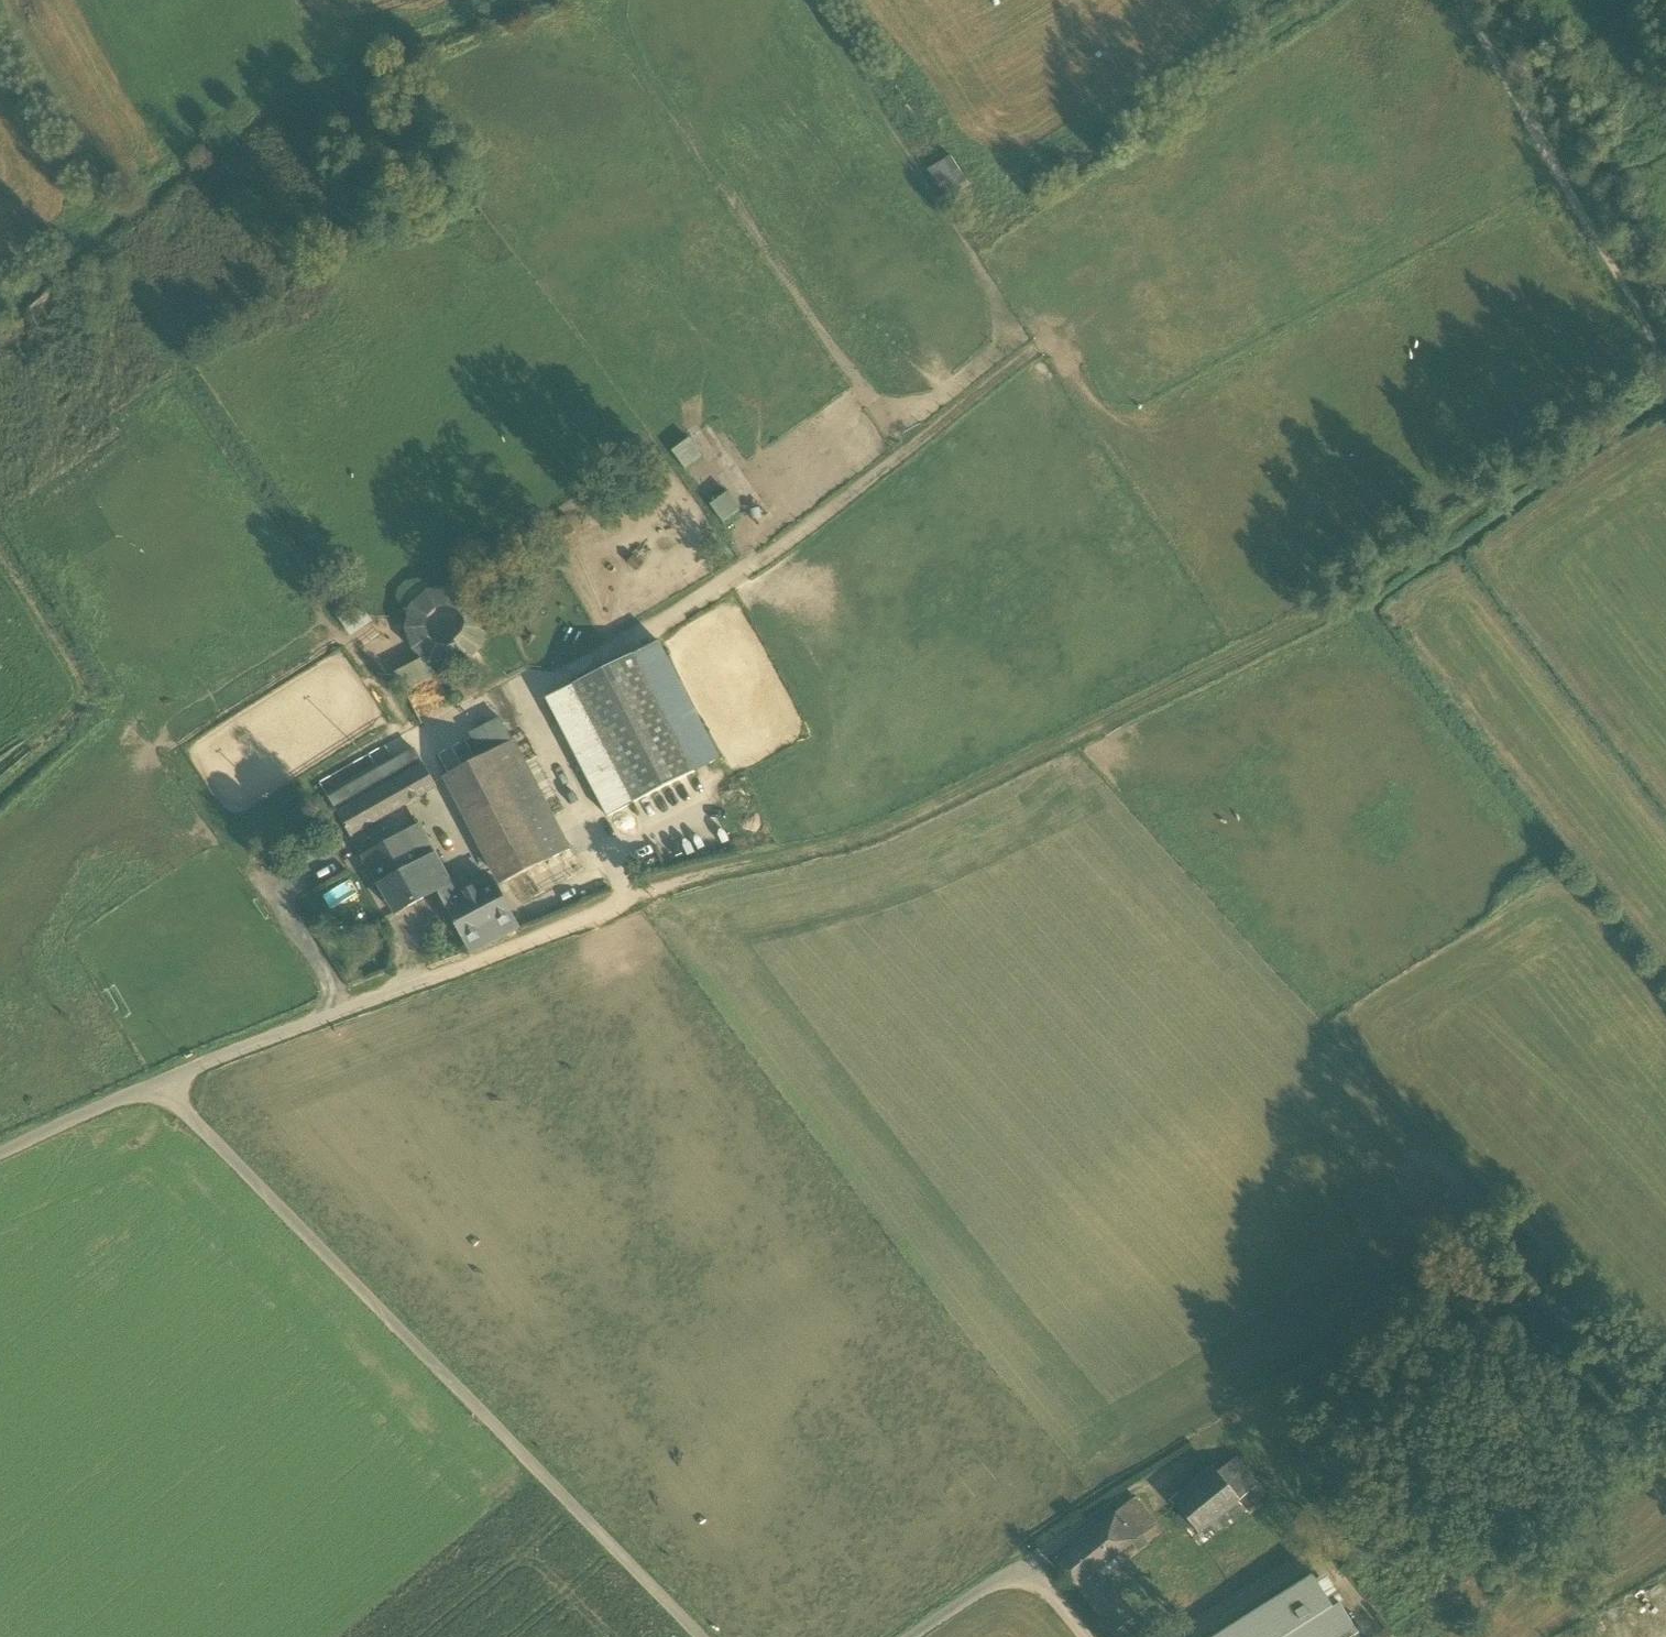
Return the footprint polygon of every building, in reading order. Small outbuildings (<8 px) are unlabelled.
[(948,198),(972,181),(951,152),(928,169),(948,198)] [(725,520),(743,506),(730,489),(712,502),(725,520)] [(487,612),(479,598),(466,589),(451,585),(435,587),(421,595),(412,608),(408,623),(410,639),(418,653),(431,662),(446,666),(462,664),(476,656),(485,643),(489,628),(487,612)] [(659,642),(632,655),(693,772),(719,758),(659,642)] [(632,655),(572,685),(593,725),(603,744),(579,756),(590,777),(614,765),(633,803),(693,773),(693,772),(632,655)] [(567,739),(593,725),(572,685),(546,698),(567,739)] [(448,775),(504,883),(569,850),(512,741),(511,741),(501,720),(477,732),(487,754),(448,775)] [(593,725),(567,739),(607,816),(633,803),(614,765),(590,777),(579,756),(603,744),(593,725)] [(435,786),(435,783),(416,751),(399,761),(400,764),(331,803),(350,836),(431,790),(433,788),(435,786)] [(420,826),(418,827),(401,837),(416,864),(436,854),(422,828),(422,827),(420,826)] [(363,858),(394,914),(438,890),(435,884),(448,877),(436,854),(416,864),(401,837),(363,858)] [(435,884),(438,890),(446,904),(459,897),(448,877),(435,884)] [(462,902),(461,902),(459,897),(446,904),(444,904),(447,910),(449,910),(471,953),(518,928),(499,892),(502,890),(500,885),(496,886),(495,884),(462,902)] [(1218,1474),(1239,1500),(1256,1485),(1235,1460),(1218,1474)] [(1176,1506),(1198,1534),(1240,1501),(1239,1500),(1218,1474),(1217,1473),(1176,1506)] [(1126,1506),(1147,1532),(1155,1526),(1134,1500),(1126,1506)] [(1077,1588),(1114,1634),(1123,1627),(1125,1630),(1128,1627),(1126,1624),(1135,1617),(1098,1571),(1147,1532),(1126,1506),(1103,1525),(1102,1524),(1055,1562),(1076,1589),(1077,1588)] [(1333,1608),(1312,1576),(1297,1585),(1215,1636),(1286,1636),(1333,1608)] [(1297,1585),(1295,1581),(1206,1636),(1215,1636),(1297,1585)] [(1333,1608),(1286,1636),(1353,1636),(1358,1634),(1339,1604),(1333,1608)]
